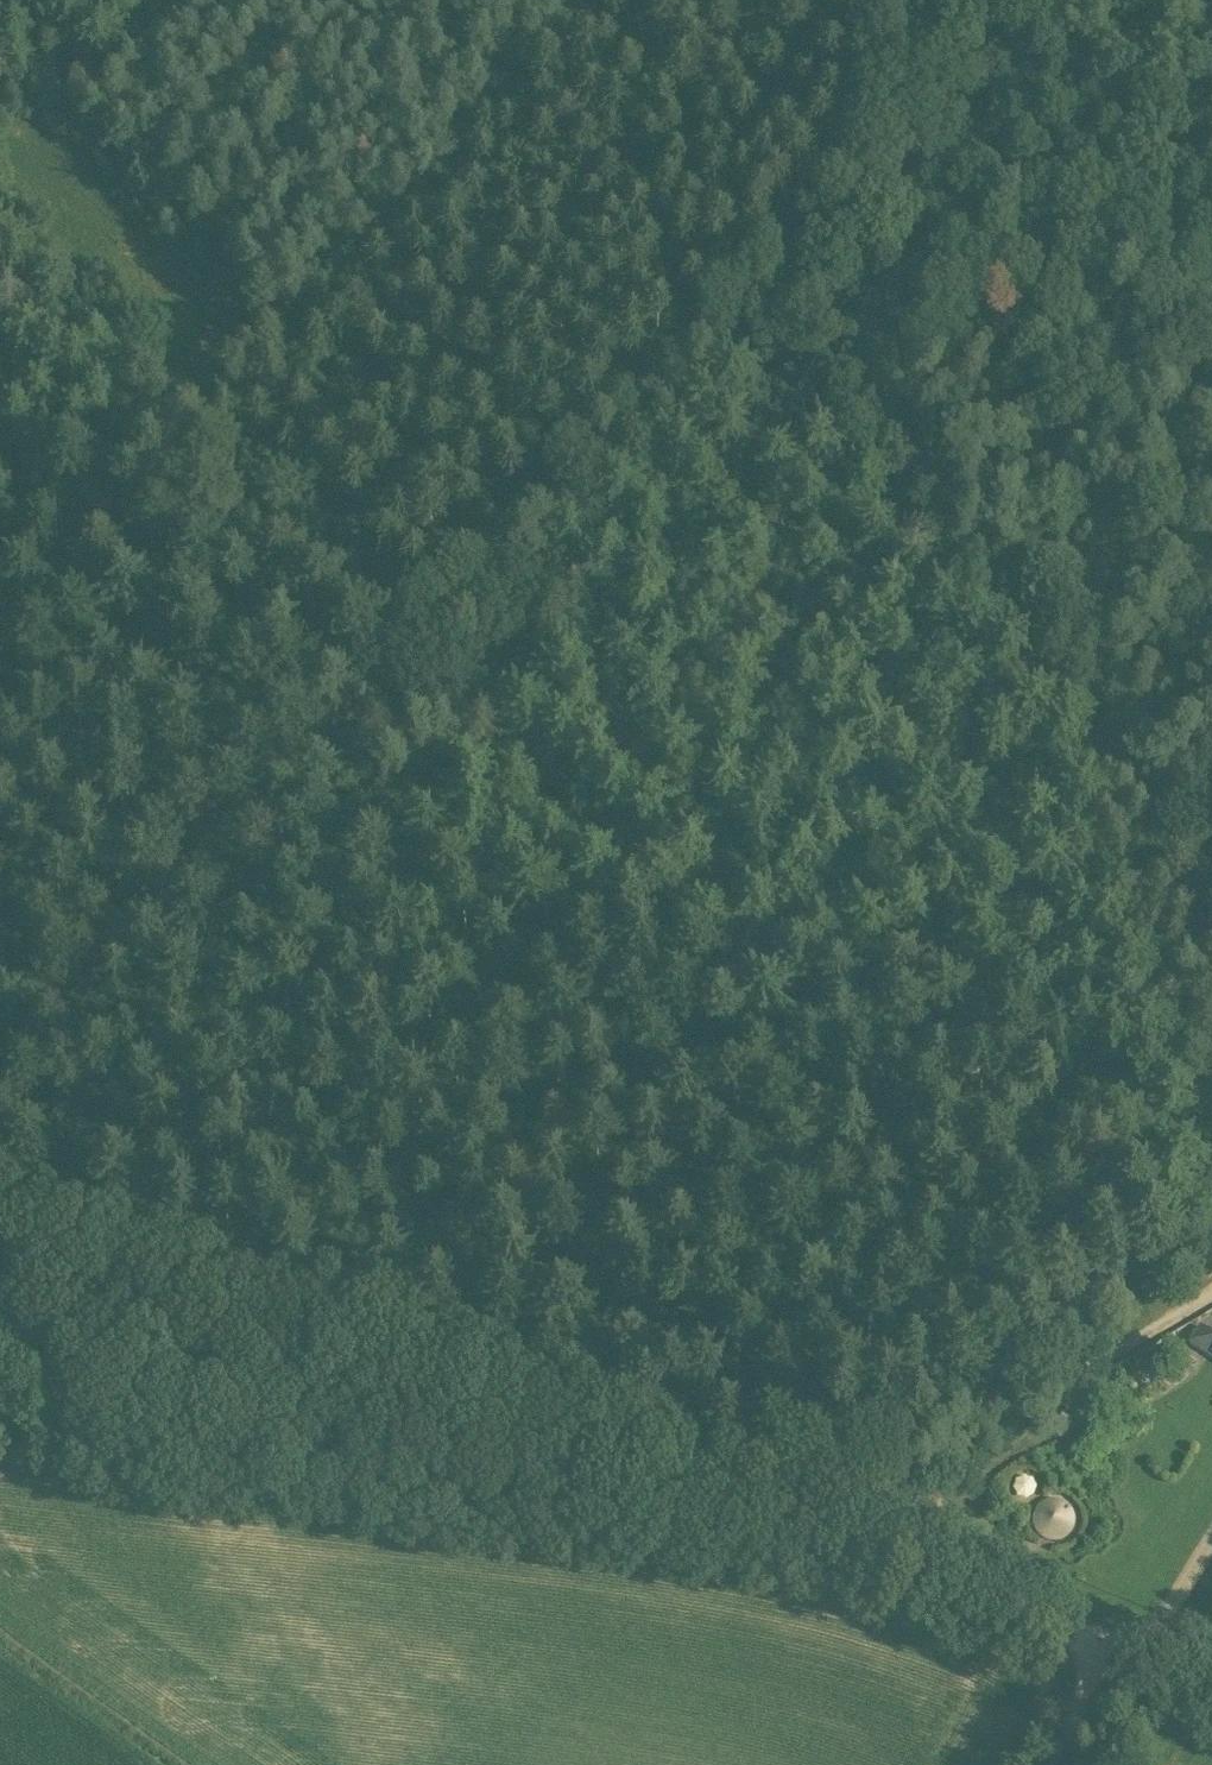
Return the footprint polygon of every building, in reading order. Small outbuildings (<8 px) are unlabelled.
[(1060,1501),(1059,1500),(1058,1500),(1057,1500),(1056,1500),(1055,1500),(1054,1500),(1053,1499),(1052,1499),(1051,1500),(1050,1500),(1049,1500),(1048,1500),(1047,1500),(1046,1501),(1045,1501),(1044,1501),(1044,1502),(1043,1502),(1042,1503),(1041,1503),(1041,1504),(1040,1504),(1039,1505),(1038,1506),(1037,1507),(1036,1508),(1036,1509),(1035,1510),(1034,1511),(1034,1512),(1034,1513),(1033,1514),(1033,1515),(1033,1516),(1032,1517),(1032,1518),(1032,1519),(1032,1520),(1032,1521),(1032,1522),(1032,1523),(1032,1524),(1033,1525),(1033,1526),(1033,1527),(1033,1528),(1034,1529),(1034,1530),(1035,1530),(1035,1531),(1035,1532),(1036,1533),(1037,1534),(1038,1535),(1039,1536),(1040,1537),(1041,1538),(1042,1538),(1042,1539),(1043,1539),(1044,1540),(1045,1540),(1046,1540),(1047,1541),(1048,1541),(1049,1541),(1050,1542),(1051,1542),(1052,1542),(1053,1542),(1054,1542),(1055,1542),(1056,1542),(1056,1541),(1057,1541),(1058,1541),(1059,1541),(1060,1541),(1061,1540),(1062,1540),(1063,1539),(1064,1539),(1065,1538),(1066,1538),(1066,1537),(1067,1537),(1068,1536),(1068,1535),(1069,1535),(1069,1534),(1070,1533),(1071,1533),(1071,1532),(1072,1531),(1072,1530),(1073,1529),(1073,1528),(1073,1527),(1074,1526),(1074,1525),(1074,1524),(1074,1523),(1074,1522),(1074,1521),(1074,1520),(1074,1519),(1074,1518),(1074,1517),(1074,1516),(1074,1515),(1073,1515),(1073,1514),(1073,1513),(1073,1512),(1072,1511),(1072,1510),(1071,1510),(1071,1509),(1070,1508),(1070,1507),(1069,1507),(1069,1506),(1068,1505),(1067,1505),(1067,1504),(1066,1504),(1065,1503),(1064,1503),(1064,1502),(1063,1502),(1062,1501),(1061,1501),(1060,1501)]
